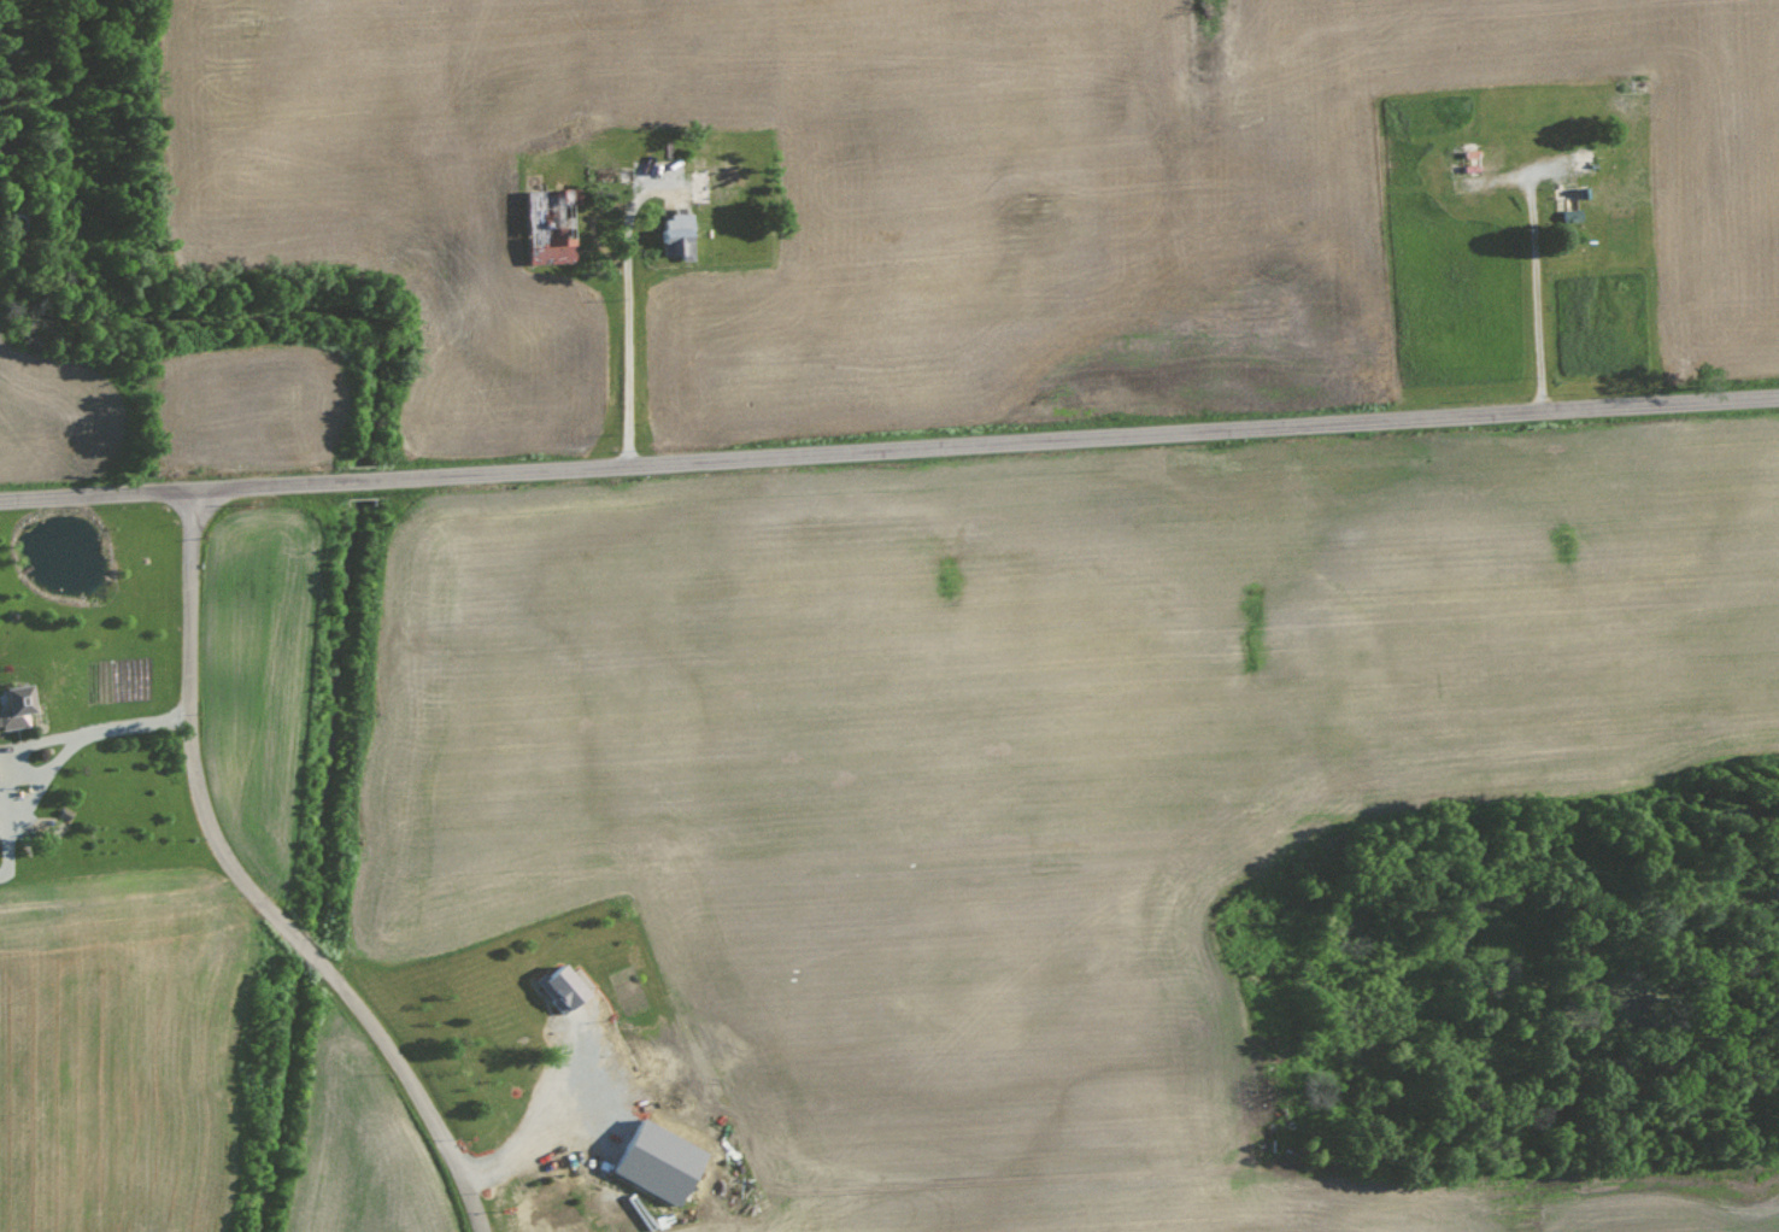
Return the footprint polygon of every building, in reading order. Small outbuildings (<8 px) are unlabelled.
[(545,188),(546,244),(529,244),(529,263),(575,262),(574,236),(563,236),(562,202),(579,201),(579,188),(545,188)] [(691,214),(662,215),(663,255),(680,254),(680,260),(693,260),(691,214)] [(5,709),(0,710),(0,729),(27,725),(25,714),(32,712),(28,685),(2,689),(5,709)] [(562,1012),(588,990),(562,960),(537,981),(562,1012)] [(612,1170),(678,1204),(706,1150),(640,1116),(612,1170)]
